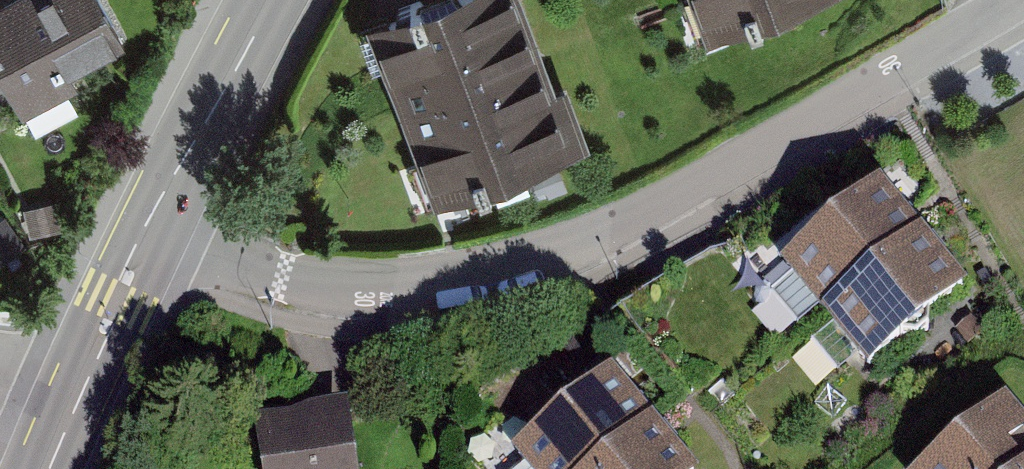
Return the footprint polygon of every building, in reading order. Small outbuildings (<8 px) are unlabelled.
[(0,7),(0,32),(42,115),(104,84),(88,53),(140,27),(127,0),(14,0),(0,7)] [(368,36),(436,215),(589,158),(565,94),(553,98),(516,0),(464,0),(368,36)] [(705,52),(847,0),(686,0),(705,52)] [(849,311),(942,234),(905,188),(807,263),(849,311)] [(988,290),(942,234),(849,311),(896,367),(944,327),(988,290)] [(642,374),(542,452),(555,468),(621,468),(680,423),(642,374)] [(360,392),(266,407),(275,468),(371,468),(360,392)] [(959,468),(1023,468),(1023,414),(959,468)] [(621,468),(717,468),(680,423),(621,468)]
